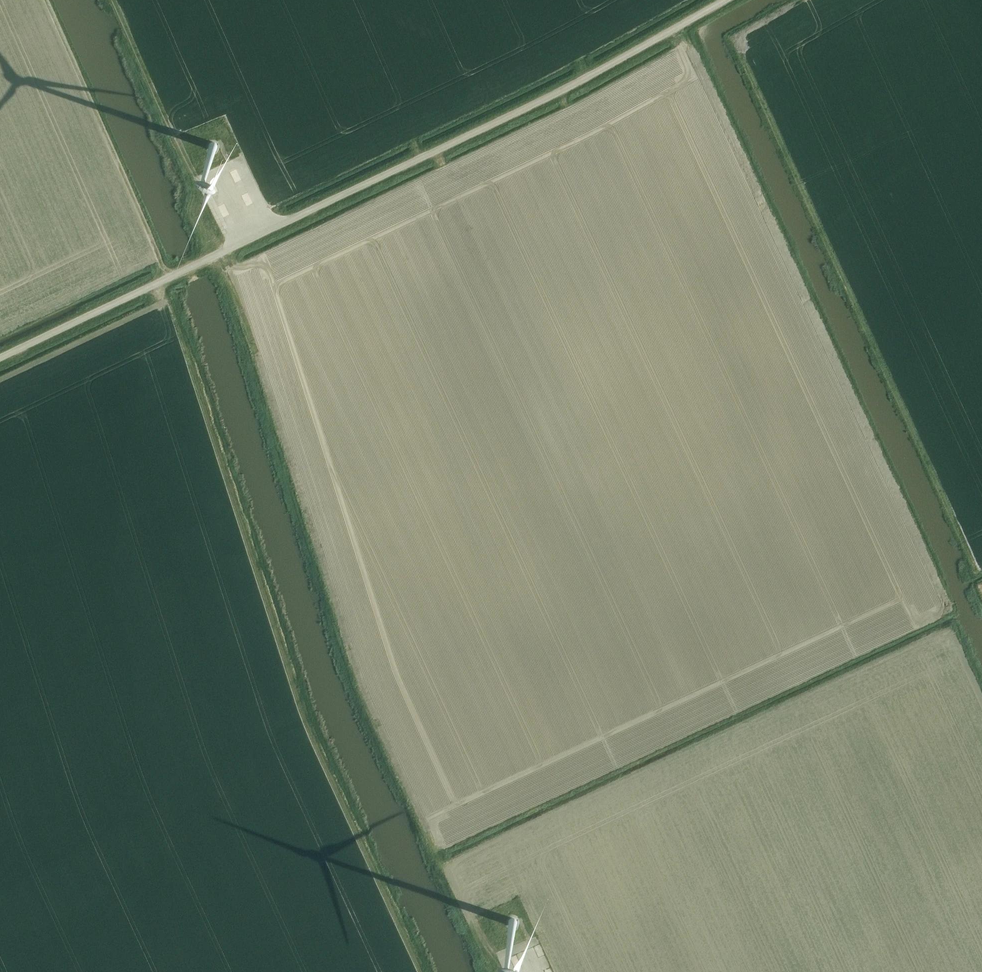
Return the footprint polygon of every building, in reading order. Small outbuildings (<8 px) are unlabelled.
[(237,162),(242,174),(249,170),(244,159),(237,162)] [(214,173),(217,185),(225,182),(221,171),(214,173)] [(254,197),(261,193),(255,182),(248,186),(254,197)] [(525,944),(519,946),(523,957),(529,955),(525,944)] [(553,961),(557,971),(562,969),(558,959),(553,961)]
